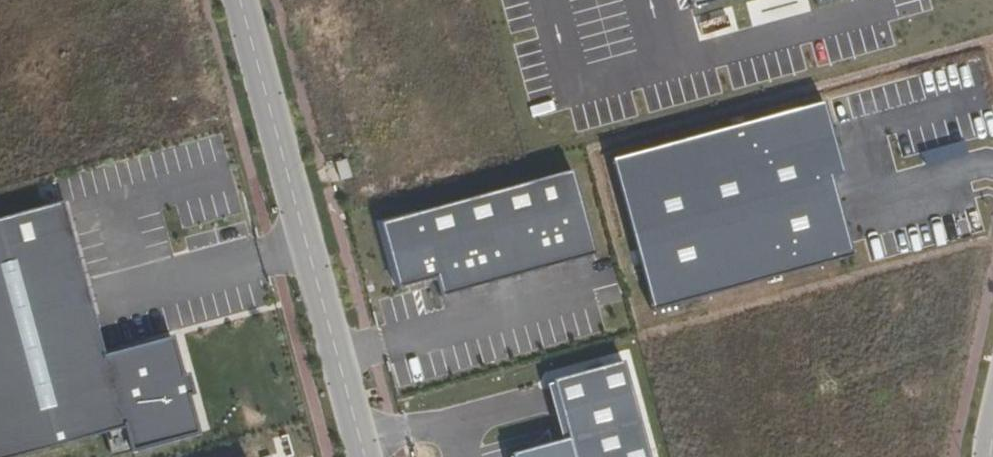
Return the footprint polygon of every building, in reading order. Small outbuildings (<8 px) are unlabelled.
[(692,10),(727,0),(689,0),(692,10)] [(896,6),(899,18),(924,11),(921,0),(917,0),(896,6)] [(956,65),(944,68),(950,92),(963,89),(956,65)] [(944,68),(932,72),(938,96),(950,92),(944,68)] [(932,72),(919,75),(926,99),(938,96),(932,72)] [(919,75),(907,78),(914,102),(926,99),(919,75)] [(907,78),(895,82),(902,106),(914,102),(907,78)] [(883,85),(870,88),(877,112),(889,109),(883,85)] [(853,119),(846,95),(831,99),(838,123),(853,119)] [(822,104),(612,160),(652,309),(851,256),(829,177),(841,174),(822,104)] [(981,110),(987,134),(992,132),(992,107),(992,106),(981,110)] [(981,110),(968,113),(975,137),(987,134),(981,110)] [(968,113),(956,116),(963,140),(975,137),(968,113)] [(596,255),(573,170),(380,223),(398,288),(437,278),(442,297),(596,255)] [(0,219),(0,456),(21,456),(106,434),(126,428),(132,452),(200,434),(190,396),(195,395),(189,374),(184,375),(173,338),(106,356),(64,202),(0,219)] [(977,207),(965,211),(972,235),(984,231),(977,207)] [(965,211),(953,214),(960,238),(972,235),(965,211)] [(953,214),(941,218),(947,242),(960,238),(953,214)] [(941,218),(928,221),(935,245),(947,242),(941,218)] [(928,221),(916,224),(923,248),(935,245),(928,221)] [(916,224),(904,228),(911,252),(923,248),(916,224)] [(892,231),(880,235),(886,259),(899,255),(892,231)] [(880,235),(867,238),(874,262),(886,259),(880,235)] [(138,340),(153,335),(147,313),(131,318),(138,340)] [(123,344),(138,340),(131,318),(116,322),(123,344)] [(405,359),(412,384),(424,381),(417,355),(405,359)] [(393,362),(400,387),(412,384),(405,359),(393,362)] [(624,361),(553,380),(554,383),(568,439),(562,440),(511,453),(512,456),(650,456),(624,361)] [(568,439),(554,383),(547,385),(562,440),(568,439)] [(126,428),(106,434),(113,456),(116,456),(132,452),(126,428)]
